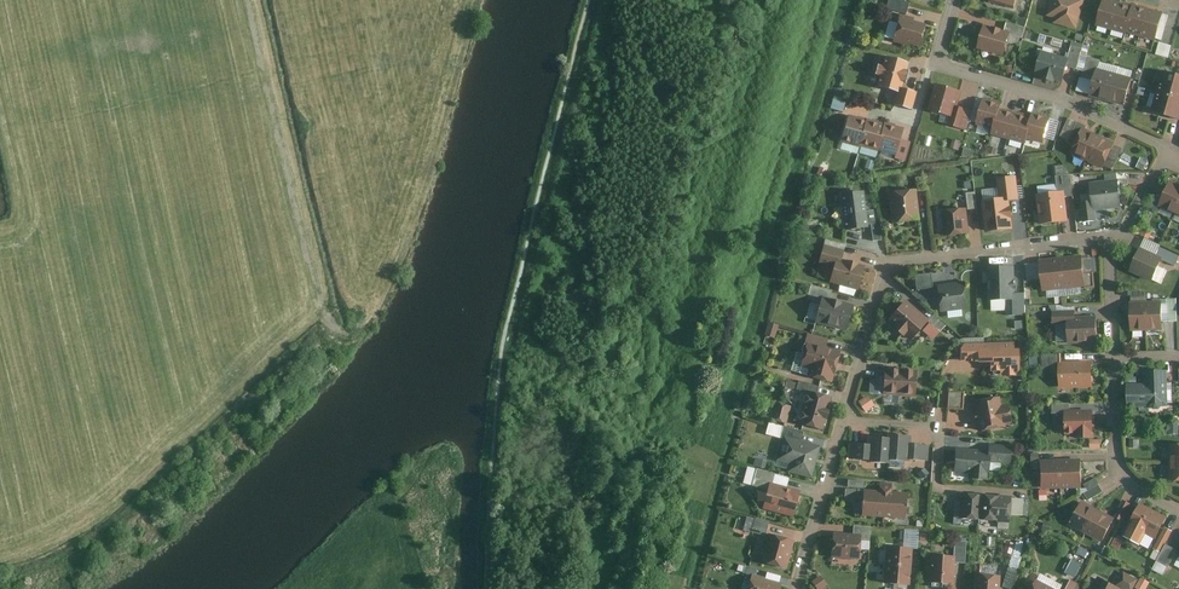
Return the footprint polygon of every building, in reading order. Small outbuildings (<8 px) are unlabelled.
[(884,9),(906,15),(909,3),(905,2),(897,0),(887,0),(884,9)] [(987,2),(1012,9),(1015,0),(988,0),(987,2)] [(1081,0),(1050,0),(1045,17),(1055,19),(1053,24),(1075,30),(1083,1),(1081,0)] [(1103,0),(1102,0),(1096,27),(1111,31),(1117,3),(1103,0)] [(1132,7),(1117,3),(1111,31),(1125,34),(1132,7)] [(1147,10),(1132,7),(1125,34),(1140,38),(1147,10)] [(1161,14),(1147,10),(1140,38),(1155,41),(1161,14)] [(909,46),(919,49),(925,25),(912,22),(913,18),(899,14),(891,42),(909,48),(909,46)] [(1005,24),(1003,32),(1009,34),(1009,36),(1021,39),(1024,29),(1005,24)] [(1003,32),(982,26),(976,50),(1002,58),(1009,36),(1009,34),(1003,32)] [(1171,47),(1159,43),(1155,55),(1167,59),(1171,47)] [(1070,47),(1067,59),(1064,67),(1076,70),(1081,50),(1070,47)] [(1067,59),(1040,52),(1034,75),(1060,83),(1064,67),(1067,59)] [(900,91),(908,64),(883,57),(880,67),(875,66),(872,77),(877,78),(874,87),(896,93),(900,94),(900,91)] [(1092,82),(1095,70),(1097,62),(1087,59),(1082,79),(1092,82)] [(1105,103),(1113,75),(1095,70),(1092,82),(1087,98),(1105,103)] [(1113,75),(1105,103),(1123,107),(1131,79),(1113,75)] [(1155,94),(1178,100),(1178,80),(1160,75),(1155,94)] [(955,108),(959,94),(935,87),(928,112),(952,119),(955,108)] [(915,94),(900,91),(900,94),(896,93),(892,107),(910,111),(915,94)] [(1155,94),(1150,113),(1178,121),(1178,100),(1155,94)] [(833,107),(843,109),(845,99),(834,97),(833,107)] [(1000,112),(1000,108),(981,103),(976,125),(996,130),(1000,112)] [(970,112),(955,108),(952,119),(949,129),(965,133),(970,112)] [(1015,115),(1000,112),(996,130),(995,132),(1011,136),(1015,115)] [(858,146),(866,120),(849,115),(840,140),(858,146)] [(1031,119),(1015,115),(1011,136),(1026,139),(1031,119)] [(1047,140),(1052,121),(1031,116),(1027,136),(1047,140)] [(875,151),(883,126),(866,120),(858,146),(875,151)] [(898,140),(901,131),(883,126),(875,151),(893,157),(898,140)] [(1098,140),(1081,133),(1072,156),(1088,163),(1098,140)] [(908,143),(898,140),(893,157),(892,161),(902,163),(908,143)] [(1114,146),(1098,140),(1088,163),(1104,169),(1114,146)] [(1143,172),(1148,162),(1140,159),(1135,168),(1143,172)] [(872,162),(866,161),(864,169),(870,171),(872,162)] [(825,171),(819,168),(816,175),(822,177),(825,171)] [(1105,184),(1117,182),(1116,175),(1104,176),(1105,184)] [(1055,178),(1056,194),(1062,193),(1063,198),(1070,197),(1068,177),(1055,178)] [(995,180),(997,200),(1009,199),(1010,203),(1018,202),(1016,178),(995,180)] [(1123,207),(1120,182),(1117,182),(1105,184),(1088,186),(1091,203),(1092,211),(1123,207)] [(1169,182),(1157,209),(1173,216),(1178,204),(1178,187),(1169,182)] [(889,224),(915,221),(913,192),(886,194),(889,224)] [(867,230),(863,193),(839,196),(842,232),(867,230)] [(1036,195),(1038,225),(1065,223),(1063,198),(1062,193),(1056,194),(1036,195)] [(973,194),(965,195),(967,211),(975,210),(973,194)] [(981,202),(984,233),(1012,230),(1010,203),(1009,199),(997,200),(981,202)] [(1092,211),(1091,203),(1081,204),(1083,224),(1093,223),(1092,211)] [(941,238),(965,236),(963,210),(939,212),(941,238)] [(880,241),(878,224),(868,225),(870,242),(880,241)] [(817,265),(830,269),(831,263),(838,264),(842,251),(823,247),(817,265)] [(1151,284),(1162,260),(1155,257),(1139,249),(1128,274),(1151,284)] [(1159,249),(1155,257),(1162,260),(1175,266),(1178,258),(1159,249)] [(1085,254),(1063,256),(1066,285),(1087,283),(1086,271),(1085,254)] [(1063,256),(1042,257),(1044,287),(1066,285),(1063,256)] [(857,291),(862,270),(838,264),(831,263),(830,269),(826,284),(857,291)] [(1016,290),(1015,265),(988,266),(989,298),(1007,298),(1016,297),(1016,290)] [(931,271),(915,273),(917,287),(933,285),(931,271)] [(967,307),(964,280),(938,283),(941,309),(967,307)] [(835,289),(814,283),(810,294),(825,298),(831,300),(835,289)] [(1026,290),(1016,290),(1016,297),(1007,298),(1007,314),(1026,313),(1026,290)] [(933,300),(922,291),(917,297),(928,306),(933,300)] [(905,297),(888,316),(912,337),(929,317),(905,297)] [(850,330),(856,307),(831,300),(825,298),(819,323),(850,330)] [(1176,323),(1176,300),(1165,301),(1166,323),(1176,323)] [(1129,333),(1146,333),(1146,304),(1129,304),(1129,333)] [(1162,304),(1146,304),(1146,333),(1162,333),(1162,304)] [(1054,322),(1069,322),(1069,315),(1077,315),(1077,309),(1054,309),(1054,322)] [(1100,341),(1100,314),(1077,315),(1069,315),(1069,322),(1070,342),(1100,341)] [(765,335),(775,338),(779,325),(769,322),(765,335)] [(939,330),(929,322),(923,329),(933,337),(939,330)] [(965,341),(961,345),(962,359),(991,359),(990,369),(1001,369),(1001,373),(1020,373),(1020,345),(1014,345),(1015,340),(965,341)] [(834,382),(844,353),(811,343),(803,365),(811,367),(809,374),(834,382)] [(1042,366),(1062,366),(1062,363),(1061,352),(1042,352),(1042,366)] [(1094,385),(1094,362),(1062,363),(1062,366),(1062,385),(1094,385)] [(902,367),(886,366),(883,393),(900,394),(902,367)] [(918,369),(902,367),(900,394),(916,395),(918,369)] [(1146,382),(1129,382),(1129,405),(1170,405),(1169,369),(1146,369),(1146,382)] [(810,390),(820,392),(822,386),(801,380),(799,387),(810,390)] [(825,428),(834,396),(820,392),(810,390),(801,422),(825,428)] [(964,390),(949,391),(948,406),(964,407),(964,390)] [(868,394),(858,400),(866,411),(875,404),(868,394)] [(1000,404),(999,394),(974,398),(979,429),(992,427),(992,428),(1011,425),(1007,402),(1000,404)] [(792,405),(778,402),(774,417),(788,421),(792,405)] [(1053,412),(1066,412),(1066,408),(1071,408),(1070,402),(1053,402),(1053,412)] [(1095,435),(1095,408),(1071,408),(1066,408),(1066,412),(1067,433),(1077,433),(1077,436),(1095,435)] [(1178,433),(1178,423),(1168,423),(1168,433),(1178,433)] [(813,477),(823,444),(803,439),(805,430),(786,424),(783,436),(785,437),(779,458),(792,463),(790,470),(813,477)] [(910,441),(910,434),(888,433),(887,458),(909,459),(909,458),(927,458),(928,442),(910,441)] [(887,458),(888,435),(869,434),(868,442),(849,442),(849,458),(867,458),(867,460),(887,460),(887,458)] [(1101,438),(1091,438),(1091,447),(1102,447),(1101,438)] [(1010,463),(1011,445),(989,444),(989,449),(957,447),(956,471),(969,472),(969,477),(990,478),(991,462),(1010,463)] [(1171,461),(1178,461),(1178,444),(1171,444),(1171,461)] [(1063,487),(1062,458),(1043,459),(1044,488),(1063,487)] [(1062,458),(1063,487),(1081,486),(1080,458),(1062,458)] [(1171,461),(1170,478),(1178,479),(1178,461),(1171,461)] [(747,466),(744,483),(754,485),(757,468),(747,466)] [(755,483),(768,487),(772,488),(776,472),(759,468),(755,483)] [(1096,477),(1085,484),(1089,490),(1099,483),(1100,483),(1096,477)] [(855,498),(863,499),(863,495),(864,480),(848,479),(848,488),(846,488),(846,500),(855,501),(855,498)] [(1085,492),(1089,499),(1104,491),(1099,483),(1089,490),(1085,492)] [(762,507),(793,517),(799,497),(772,488),(768,487),(762,507)] [(982,494),(962,493),(960,519),(980,520),(982,494)] [(1013,514),(1014,496),(982,494),(980,520),(1012,522),(1013,514)] [(885,496),(863,495),(863,499),(862,517),(884,518),(885,496)] [(908,498),(885,496),(884,518),(907,519),(908,498)] [(1024,497),(1014,496),(1013,514),(1023,514),(1024,497)] [(1123,521),(1132,504),(1125,500),(1117,517),(1123,521)] [(1071,524),(1087,533),(1099,510),(1083,501),(1071,524)] [(1168,516),(1141,502),(1124,536),(1142,545),(1147,534),(1156,538),(1168,516)] [(1099,510),(1087,533),(1104,541),(1116,518),(1099,510)] [(771,521),(757,517),(754,531),(767,535),(771,521)] [(854,526),(854,535),(861,536),(861,540),(870,540),(870,527),(854,526)] [(1166,527),(1155,548),(1162,551),(1173,530),(1166,527)] [(832,535),(831,558),(860,560),(861,540),(861,536),(854,535),(832,535)] [(760,562),(787,569),(794,544),(767,536),(760,562)] [(955,540),(954,554),(954,562),(965,562),(966,540),(955,540)] [(1023,545),(1008,541),(1004,552),(1019,556),(1023,545)] [(1159,560),(1169,566),(1178,549),(1168,543),(1159,560)] [(907,568),(909,549),(888,547),(886,566),(907,568)] [(1092,556),(1077,548),(1072,557),(1087,565),(1092,556)] [(928,580),(953,581),(954,562),(954,554),(930,553),(928,580)] [(905,586),(907,568),(886,566),(884,584),(905,586)] [(1012,588),(1019,568),(1011,566),(1004,585),(1012,588)] [(1123,588),(1124,588),(1134,588),(1140,579),(1123,570),(1115,585),(1123,588)] [(999,574),(978,572),(976,588),(998,588),(999,574)] [(781,582),(751,575),(748,588),(779,588),(781,582)] [(820,575),(812,580),(818,588),(823,588),(827,586),(820,575)] [(1093,588),(1122,588),(1123,588),(1115,585),(1100,576),(1093,588)] [(1151,582),(1142,577),(1137,588),(1139,588),(1147,588),(1151,582)] [(1036,578),(1029,588),(1056,588),(1036,578)] [(1079,584),(1070,580),(1065,588),(1076,588),(1079,584)]
